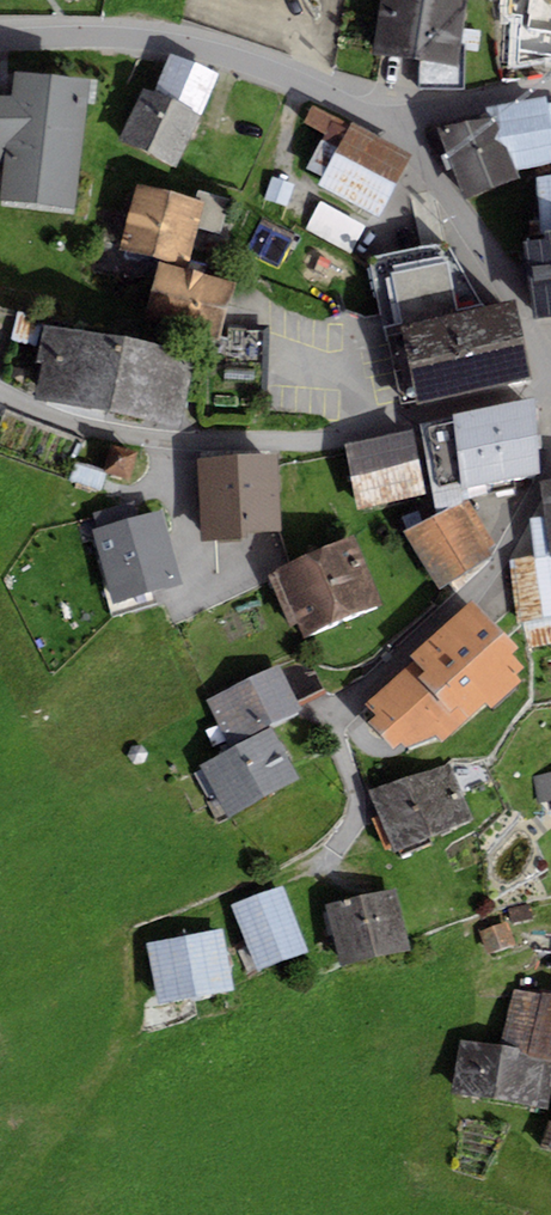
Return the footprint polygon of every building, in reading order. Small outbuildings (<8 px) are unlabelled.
[(374,52),(456,65),(466,0),(382,0),(374,52)] [(506,20),(518,22),(515,43),(550,48),(550,0),(509,0),(506,20)] [(154,92),(203,114),(220,75),(172,53),(154,92)] [(90,79),(16,71),(13,96),(0,95),(0,163),(6,163),(1,203),(75,211),(90,79)] [(144,86),(118,139),(178,168),(203,114),(154,92),(144,86)] [(466,202),(521,177),(517,170),(550,165),(550,103),(548,104),(547,96),(485,107),(488,119),(438,127),(466,202)] [(342,139),(350,122),(313,105),(305,122),(326,132),(342,139)] [(410,155),(350,122),(342,139),(324,178),(320,186),(378,219),(410,155)] [(342,139),(326,132),(307,168),(324,178),(342,139)] [(287,207),(294,183),(271,176),(264,200),(287,207)] [(536,177),(544,230),(550,230),(550,176),(536,177)] [(204,202),(136,183),(118,247),(186,266),(204,202)] [(366,227),(319,202),(304,230),(351,255),(366,227)] [(550,318),(550,230),(544,230),(545,240),(526,243),(536,320),(550,318)] [(415,400),(417,404),(533,381),(516,298),(484,307),(445,243),(372,257),(399,403),(415,400)] [(236,283),(159,262),(142,325),(218,346),(236,283)] [(0,381),(23,317),(0,309),(0,381)] [(36,362),(43,363),(36,398),(182,426),(194,363),(167,357),(169,348),(44,324),(36,362)] [(464,501),(465,489),(541,474),(537,400),(454,413),(454,416),(421,424),(434,507),(464,501)] [(424,494),(412,430),(345,442),(357,507),(424,494)] [(130,479),(136,451),(110,445),(103,473),(106,474),(130,479)] [(282,530),(278,454),(198,459),(203,535),(203,541),(247,538),(246,532),(282,530)] [(103,473),(76,464),(70,481),(100,491),(106,474),(103,473)] [(539,480),(543,515),(548,556),(550,555),(550,479),(539,480)] [(495,545),(470,500),(406,532),(441,591),(490,555),(487,551),(495,545)] [(93,514),(97,528),(138,516),(134,502),(93,514)] [(92,530),(114,604),(182,583),(160,510),(138,516),(97,528),(92,530)] [(548,556),(543,515),(530,517),(533,556),(510,560),(516,624),(550,619),(550,555),(548,556)] [(382,604),(354,534),(274,566),(277,572),(268,575),(289,627),(298,624),(303,637),(382,604)] [(520,649),(470,600),(411,656),(416,660),(365,703),(377,715),(367,721),(393,748),(402,741),(408,748),(435,734),(441,743),(485,703),(491,709),(522,679),(517,674),(524,668),(512,654),(520,649)] [(207,700),(231,748),(273,726),(304,711),(301,706),(292,688),(280,664),(207,700)] [(316,676),(292,688),(301,706),(325,694),(316,676)] [(300,779),(273,726),(231,748),(199,765),(226,817),(300,779)] [(448,766),(408,777),(433,836),(473,820),(448,766)] [(533,776),(538,804),(550,801),(550,773),(533,776)] [(433,836),(408,777),(370,789),(394,850),(433,836)] [(309,953),(283,887),(233,907),(259,972),(309,953)] [(326,905),(341,965),(411,948),(397,888),(326,905)] [(506,922),(479,930),(485,952),(512,944),(506,922)] [(235,990),(222,929),(146,945),(159,1006),(235,990)] [(516,990),(502,1042),(521,1047),(520,1051),(550,1061),(550,993),(542,991),(541,995),(516,990)] [(521,1047),(502,1042),(462,1040),(452,1095),(548,1107),(550,1086),(550,1061),(520,1051),(521,1047)]
